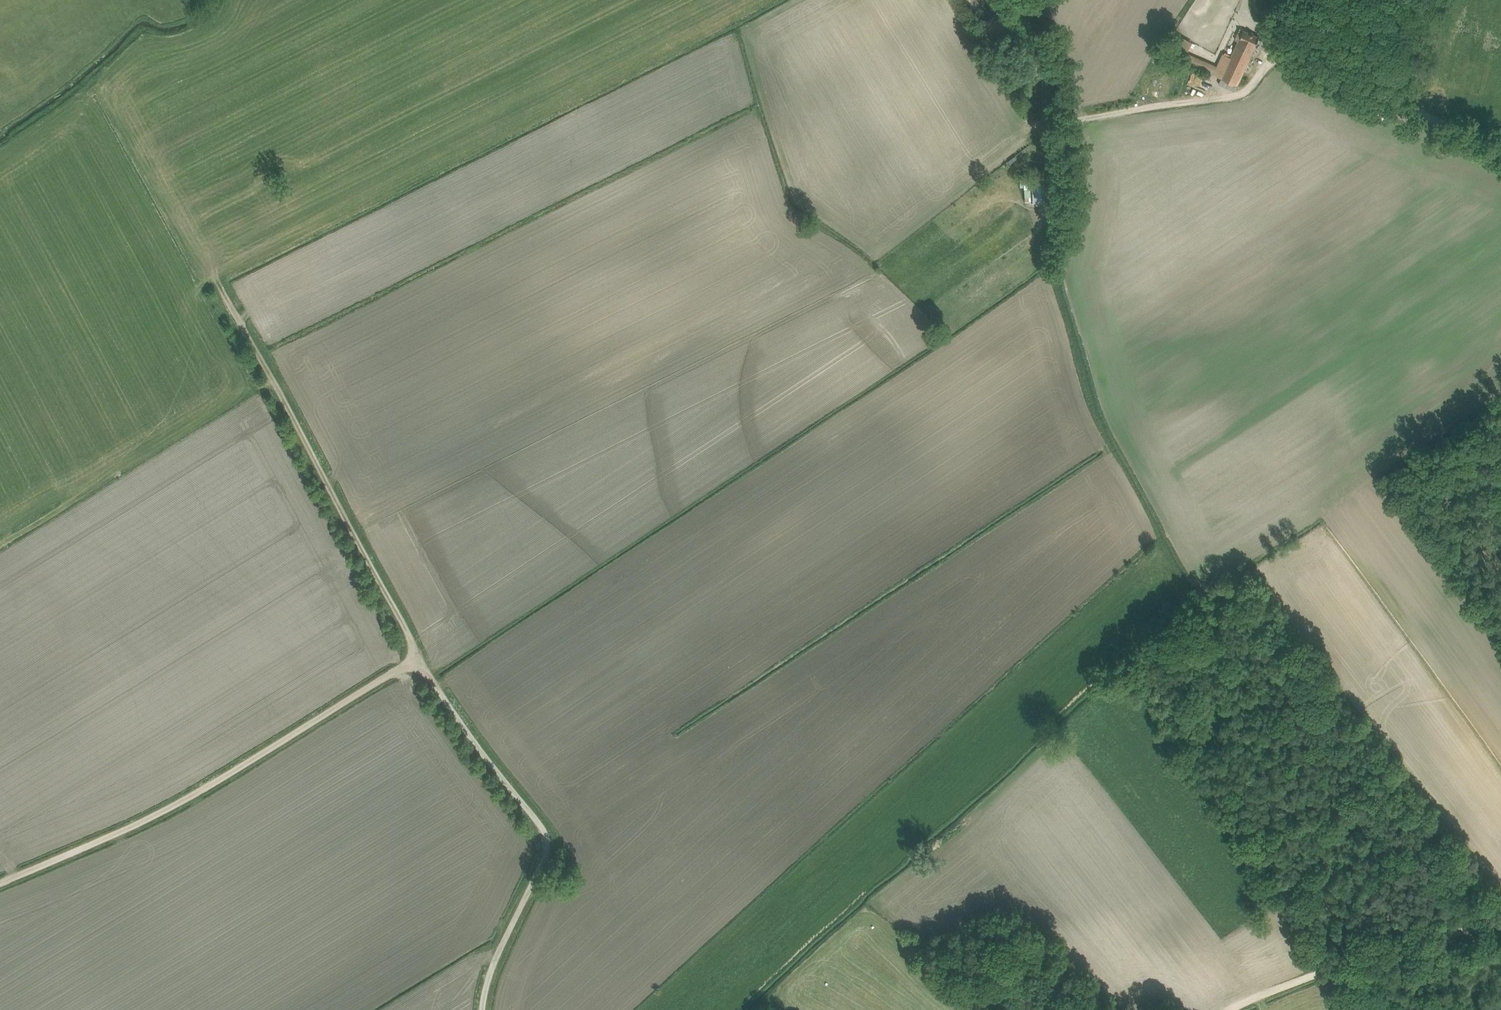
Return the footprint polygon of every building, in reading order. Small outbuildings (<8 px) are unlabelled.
[(1185,60),(1237,84),(1256,45),(1260,36),(1240,27),(1235,39),(1238,40),(1232,54),(1225,51),(1224,53),(1223,53),(1216,66),(1189,52),(1185,60)] [(1170,45),(1185,53),(1192,41),(1177,33),(1170,45)] [(1030,188),(1030,207),(1041,207),(1041,194),(1046,194),(1046,175),(1034,175),(1034,188),(1030,188)]
